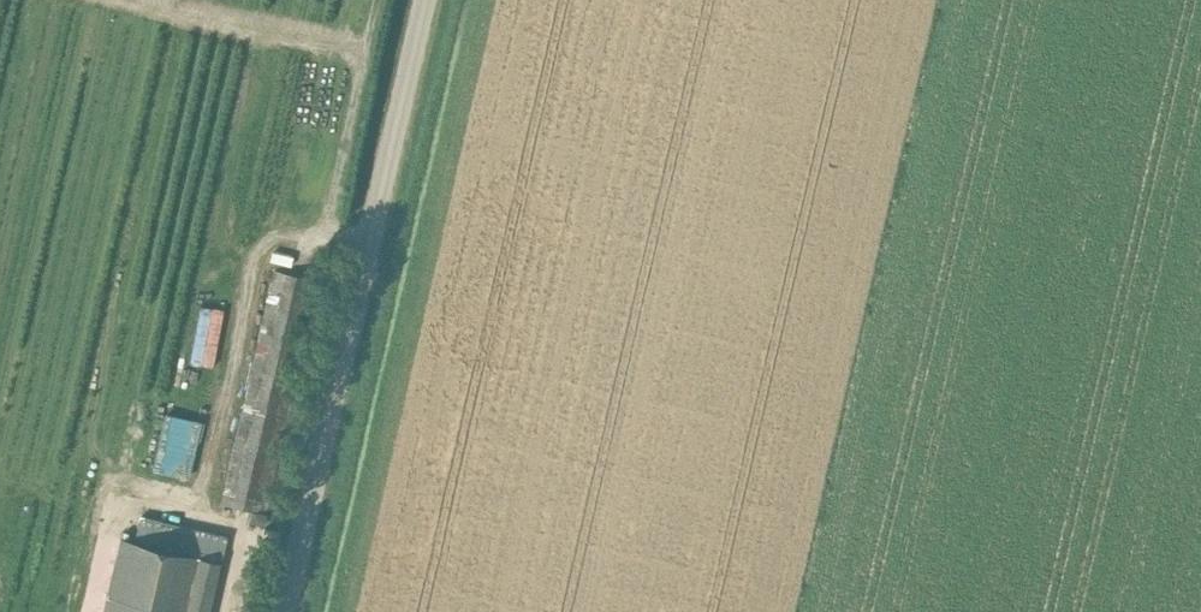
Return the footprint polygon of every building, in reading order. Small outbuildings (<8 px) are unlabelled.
[(317,281),(274,271),(221,504),(251,511),(249,520),(262,523),(317,281)] [(265,529),(262,541),(279,545),(281,533),(265,529)] [(220,563),(121,539),(103,611),(209,611),(220,563)]
